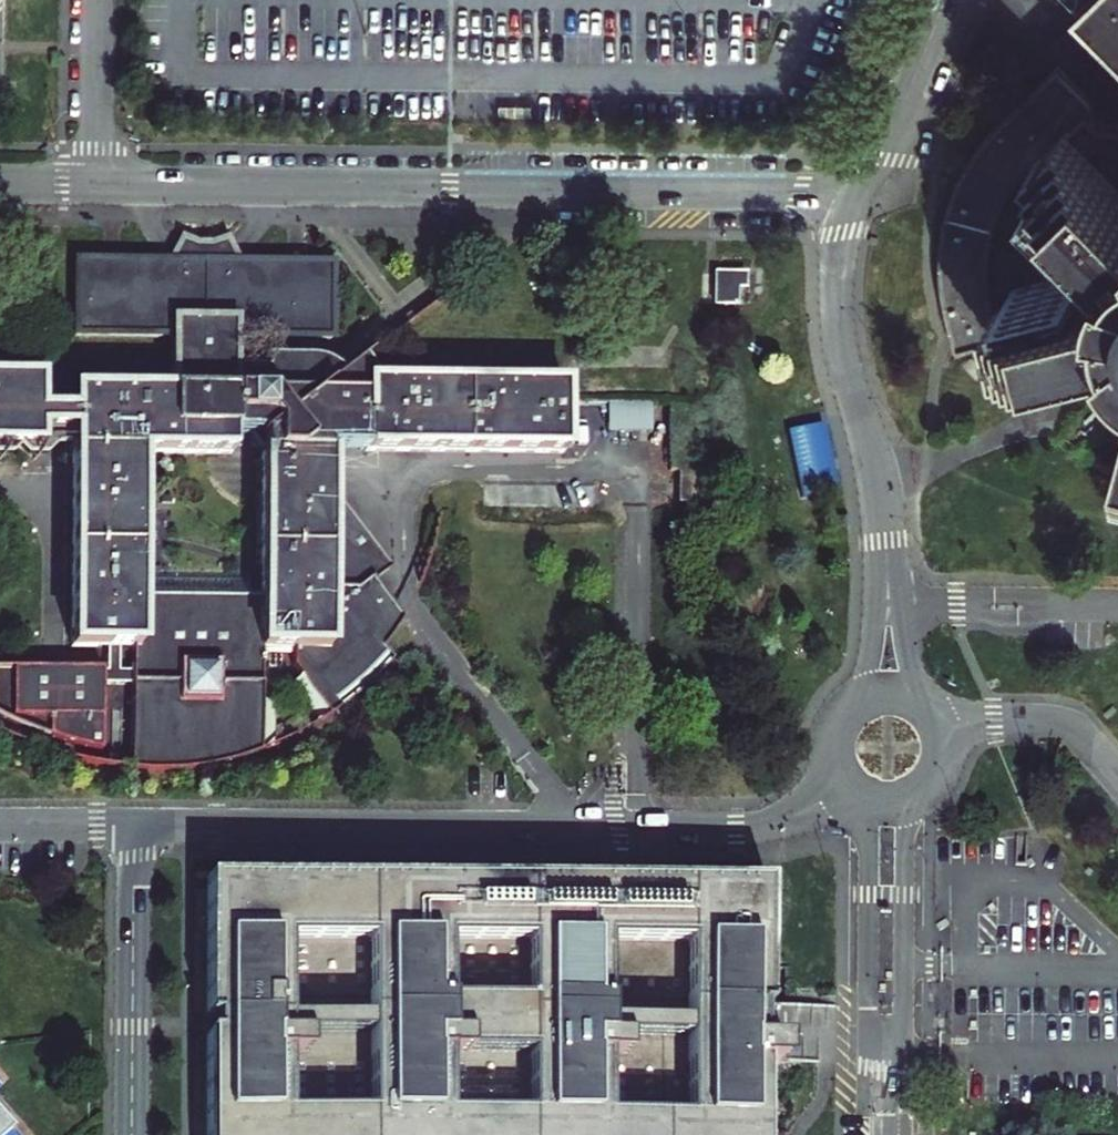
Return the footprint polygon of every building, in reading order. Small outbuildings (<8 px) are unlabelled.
[(1087,4),(1117,36),(1117,37),(1117,0),(1092,0),(1087,4)] [(1039,154),(1092,103),(1058,68),(984,142),(963,178),(946,216),(941,260),(945,301),(957,353),(1008,340),(1000,307),(993,307),(990,275),(993,235),(1008,197),(1024,171),(1039,154)] [(1116,129),(1092,103),(1039,154),(1117,236),(1117,129),(1116,129)] [(307,262),(288,262),(237,262),(225,238),(214,244),(197,243),(182,236),(170,261),(120,261),(103,260),(75,260),(75,335),(174,338),(172,391),(38,389),(38,378),(0,378),(0,445),(37,445),(37,429),(73,429),(71,659),(108,660),(108,673),(14,673),(13,717),(50,718),(50,740),(77,749),(103,754),(105,687),(133,688),(131,769),(168,771),(195,768),(231,761),(262,750),(262,649),(293,648),(292,663),(330,712),(347,701),(373,679),(392,659),(382,649),(403,619),(374,581),(390,566),(329,487),(330,449),(562,450),(562,384),(375,381),(372,373),(367,366),(360,358),(320,389),(306,371),(319,361),(263,360),(263,369),(233,369),(233,338),(330,338),(330,263),(307,262)] [(1117,266),(1117,276),(1000,307),(1008,340),(1012,355),(1076,339),(1117,329),(1117,266)] [(716,273),(715,302),(737,302),(737,287),(744,287),(745,273),(716,273)] [(655,405),(610,404),(610,432),(655,432),(655,405)] [(764,881),(202,875),(199,1134),(761,1134),(762,1063),(763,997),(764,881)] [(16,1125),(0,1107),(0,1134),(5,1134),(16,1125)]
